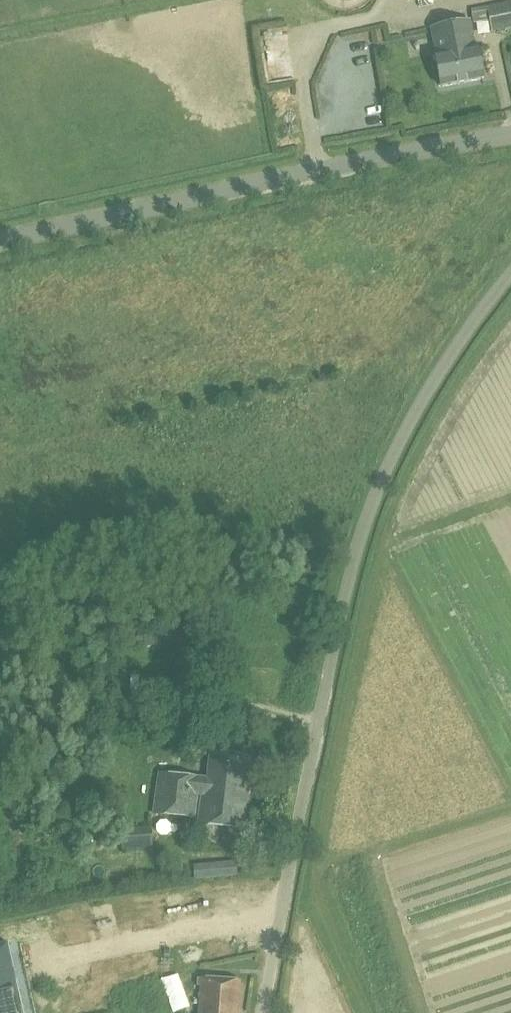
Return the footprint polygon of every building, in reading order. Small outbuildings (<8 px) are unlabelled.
[(492,32),(510,28),(510,6),(488,10),(492,32)] [(434,56),(440,86),(485,77),(479,47),(475,48),(470,21),(432,29),(438,55),(434,56)] [(201,822),(242,828),(248,782),(244,782),(247,757),(211,753),(208,779),(161,773),(156,811),(194,816),(197,793),(204,794),(201,822)] [(122,827),(123,849),(152,847),(150,825),(122,827)] [(194,868),(195,878),(238,876),(237,865),(194,868)] [(12,967),(7,942),(0,944),(0,1012),(22,1012),(12,967)] [(200,1012),(238,1012),(240,981),(202,978),(200,1012)]
